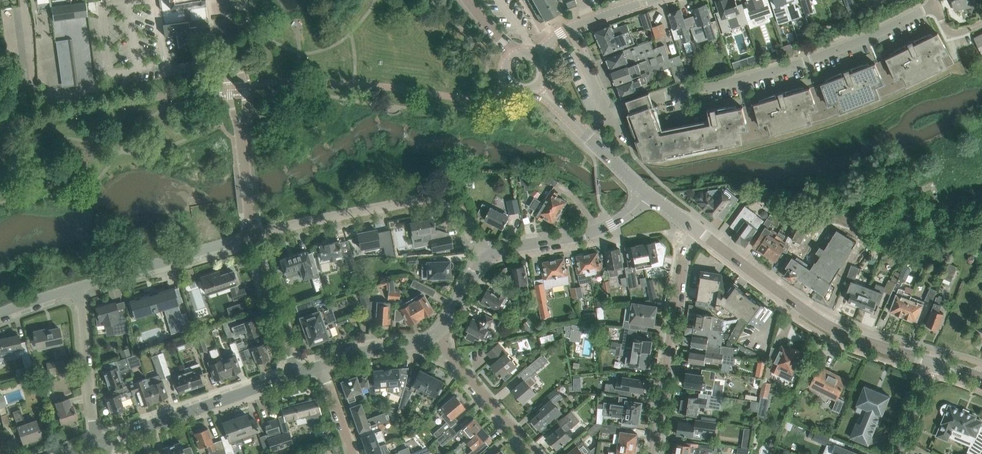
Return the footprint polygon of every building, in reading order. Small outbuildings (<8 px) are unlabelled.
[(170,8),(189,6),(206,3),(205,0),(169,0),(170,8)] [(540,22),(561,10),(576,5),(574,0),(527,0),(540,22)] [(737,16),(740,26),(749,23),(742,3),(737,5),(735,0),(719,0),(717,1),(720,10),(716,12),(722,32),(731,29),(728,19),(737,16)] [(746,2),(748,2),(751,9),(757,7),(759,15),(765,13),(763,5),(762,0),(747,0),(746,1),(746,2)] [(776,17),(789,13),(785,0),(770,0),(776,17)] [(789,13),(791,20),(792,20),(792,18),(801,15),(801,17),(802,16),(799,7),(796,8),(795,3),(799,2),(798,0),(785,0),(789,13)] [(805,14),(809,13),(814,11),(810,0),(801,0),(805,14)] [(955,10),(975,4),(974,0),(952,0),(955,10)] [(86,2),(51,7),(53,21),(88,16),(86,2)] [(858,9),(860,15),(877,8),(874,3),(858,9)] [(705,5),(693,9),(696,18),(699,26),(704,24),(707,30),(710,40),(716,38),(708,14),(705,5)] [(669,13),(672,23),(674,29),(679,27),(684,42),(687,52),(694,50),(681,11),(677,13),(677,11),(669,13)] [(777,35),(772,17),(765,19),(769,30),(771,29),(774,36),(777,35)] [(186,21),(163,25),(164,30),(165,36),(176,35),(178,48),(179,48),(179,47),(211,42),(211,43),(212,43),(210,33),(209,26),(209,25),(196,27),(196,26),(189,27),(188,21),(191,21),(186,21)] [(663,23),(657,25),(661,37),(666,35),(663,23)] [(610,25),(595,31),(600,43),(616,37),(629,31),(627,24),(612,30),(610,25)] [(810,30),(796,35),(798,41),(810,37),(812,36),(810,30)] [(616,37),(600,43),(605,53),(620,47),(621,49),(635,43),(629,31),(616,37)] [(886,59),(883,60),(884,62),(879,65),(878,62),(875,63),(870,65),(869,63),(863,64),(857,66),(849,69),(842,72),(836,74),(831,77),(825,80),(826,82),(821,84),(810,88),(804,90),(804,87),(798,88),(792,89),(783,91),(778,93),(776,94),(770,96),(764,98),(759,100),(760,103),(754,104),(751,105),(752,108),(746,109),(746,107),(743,107),(737,108),(737,106),(731,106),(725,107),(716,108),(708,110),(710,120),(663,129),(652,99),(649,93),(627,100),(629,107),(631,113),(628,114),(631,123),(632,123),(634,122),(636,126),(633,127),(636,136),(637,136),(639,135),(641,139),(638,140),(637,140),(640,147),(641,147),(643,146),(645,150),(642,151),(641,151),(644,159),(654,159),(654,158),(653,158),(653,155),(657,155),(658,157),(658,158),(658,160),(668,158),(667,157),(666,155),(671,154),(672,156),(671,156),(672,157),(681,155),(681,154),(680,154),(680,152),(685,151),(685,153),(685,154),(695,152),(699,151),(709,150),(708,149),(713,148),(713,149),(728,146),(728,144),(731,144),(732,144),(742,142),(757,139),(771,135),(781,132),(785,130),(785,131),(798,127),(802,125),(802,126),(812,123),(812,122),(826,118),(840,113),(850,109),(854,108),(867,103),(870,101),(880,98),(880,97),(894,92),(907,86),(907,85),(917,81),(921,79),(933,73),(936,71),(937,71),(946,67),(946,66),(954,63),(945,47),(946,47),(938,33),(933,35),(932,33),(926,35),(920,37),(912,41),(908,43),(900,47),(895,50),(890,54),(891,56),(886,59)] [(981,54),(981,37),(980,35),(974,38),(981,54)] [(68,39),(74,86),(78,85),(75,62),(72,39),(68,39)] [(623,52),(607,58),(611,69),(614,68),(629,62),(630,64),(631,66),(644,61),(642,53),(654,49),(651,40),(622,50),(623,52)] [(628,67),(613,73),(615,80),(613,81),(614,84),(623,81),(642,75),(642,77),(645,76),(651,73),(652,74),(662,70),(671,67),(682,63),(680,55),(669,59),(664,45),(654,49),(642,53),(644,61),(628,67)] [(740,56),(742,63),(757,58),(753,48),(746,51),(747,54),(740,56)] [(740,60),(732,62),(735,69),(742,67),(740,60)] [(682,63),(671,67),(676,83),(687,78),(682,63)] [(620,92),(618,92),(620,98),(643,90),(641,85),(648,83),(645,76),(642,77),(628,82),(619,85),(620,89),(618,90),(619,91),(619,90),(620,92)] [(528,174),(520,175),(521,184),(524,184),(525,190),(530,189),(528,174)] [(546,181),(555,186),(558,182),(549,176),(546,181)] [(537,198),(540,193),(535,189),(531,194),(537,198)] [(552,189),(543,203),(561,214),(562,214),(561,214),(561,213),(562,213),(566,208),(564,207),(567,202),(557,196),(558,195),(557,195),(558,193),(552,189)] [(696,200),(697,200),(699,202),(703,206),(702,207),(715,218),(717,215),(723,219),(739,199),(726,189),(724,193),(719,189),(708,190),(705,194),(704,192),(702,192),(701,192),(700,192),(699,192),(698,193),(697,194),(696,195),(696,196),(696,197),(696,198),(696,199),(696,200)] [(518,198),(507,201),(510,214),(521,212),(518,198)] [(529,207),(538,212),(535,216),(542,220),(543,218),(544,218),(553,224),(556,219),(558,220),(561,214),(543,203),(535,198),(529,207)] [(483,203),(478,213),(486,217),(485,220),(504,229),(510,217),(491,207),(483,203)] [(745,206),(730,226),(737,231),(732,237),(745,247),(764,221),(745,206)] [(787,207),(784,212),(789,215),(793,209),(787,207)] [(789,215),(788,216),(793,219),(798,211),(793,209),(789,215)] [(800,244),(813,217),(805,214),(794,237),(793,237),(792,239),(792,240),(800,244)] [(410,223),(412,233),(413,238),(422,236),(423,243),(430,241),(432,251),(452,247),(450,236),(446,237),(445,232),(438,230),(435,231),(432,218),(410,223)] [(765,229),(754,246),(765,253),(778,233),(772,229),(769,228),(769,227),(770,225),(773,221),(767,218),(763,225),(766,227),(765,229)] [(809,264),(799,277),(813,286),(814,284),(825,291),(855,242),(829,225),(806,263),(809,264)] [(376,230),(357,233),(360,248),(378,244),(379,247),(384,246),(387,257),(395,257),(393,244),(390,232),(377,234),(376,230)] [(778,233),(765,253),(776,260),(783,250),(786,252),(792,240),(792,239),(789,237),(786,243),(782,240),(784,238),(786,235),(779,231),(778,233)] [(878,241),(865,236),(859,245),(870,253),(874,247),(878,241)] [(319,245),(320,253),(318,253),(317,253),(321,272),(331,270),(329,261),(342,258),(341,255),(342,255),(339,241),(319,245)] [(910,241),(906,250),(911,252),(915,243),(910,241)] [(647,242),(640,244),(644,268),(658,265),(663,264),(665,248),(660,242),(654,243),(654,242),(647,244),(647,242)] [(630,265),(625,266),(627,277),(626,277),(628,286),(629,289),(638,287),(635,272),(637,269),(644,268),(640,244),(633,245),(634,246),(627,247),(630,265)] [(618,269),(623,268),(619,249),(614,249),(614,248),(608,249),(609,250),(606,251),(610,274),(618,273),(618,269)] [(286,278),(303,272),(305,278),(313,275),(318,290),(324,288),(312,252),(307,253),(307,251),(280,260),(284,271),(283,271),(284,273),(285,273),(286,278)] [(597,252),(587,254),(591,277),(604,275),(602,262),(600,262),(599,262),(597,252)] [(578,266),(576,266),(579,284),(592,282),(591,277),(587,254),(584,255),(584,253),(577,254),(577,256),(578,266)] [(345,257),(350,271),(357,269),(352,255),(345,257)] [(791,258),(783,271),(786,273),(785,275),(794,281),(794,280),(797,282),(799,277),(809,264),(806,263),(797,257),(795,260),(791,258)] [(544,278),(534,280),(535,289),(538,301),(541,318),(551,316),(550,310),(548,310),(547,302),(548,301),(546,288),(571,283),(568,268),(566,269),(566,268),(564,258),(543,262),(545,271),(544,272),(542,272),(544,278)] [(452,263),(451,261),(421,263),(422,278),(431,278),(431,279),(432,280),(438,280),(439,279),(439,277),(449,277),(449,268),(451,268),(453,266),(452,263)] [(942,278),(951,281),(957,267),(949,263),(942,278)] [(520,289),(528,287),(525,265),(523,265),(523,264),(517,265),(517,266),(506,268),(505,269),(504,270),(504,271),(503,272),(504,273),(504,274),(505,275),(506,275),(507,275),(510,275),(512,287),(519,285),(520,289)] [(859,268),(851,265),(847,277),(854,280),(859,268)] [(900,274),(891,293),(896,295),(893,305),(891,304),(890,307),(892,307),(890,311),(896,313),(895,313),(903,316),(910,300),(914,289),(906,286),(905,290),(899,288),(902,282),(906,281),(911,269),(904,266),(903,269),(900,274)] [(219,273),(211,276),(202,279),(206,293),(230,285),(232,292),(231,293),(234,300),(237,299),(247,296),(244,288),(239,290),(236,283),(237,283),(233,271),(220,275),(219,273)] [(891,293),(900,274),(895,271),(891,280),(888,279),(885,286),(876,283),(874,289),(867,286),(866,288),(863,297),(860,305),(873,309),(874,307),(877,308),(883,294),(884,291),(891,294),(891,293)] [(358,272),(352,274),(355,284),(361,282),(358,272)] [(702,273),(697,304),(705,307),(706,307),(707,310),(723,321),(740,318),(747,322),(748,322),(750,320),(759,327),(770,313),(770,312),(771,312),(770,311),(758,302),(757,302),(739,289),(740,288),(734,284),(733,284),(732,284),(731,285),(721,278),(722,276),(721,276),(721,275),(720,275),(704,272),(703,272),(703,273),(702,273)] [(650,300),(658,297),(652,279),(646,280),(650,300)] [(418,281),(415,287),(432,296),(435,290),(418,281)] [(863,297),(866,288),(867,286),(852,281),(846,297),(850,298),(849,300),(860,305),(863,297)] [(937,290),(930,287),(924,300),(931,303),(937,290)] [(128,301),(128,302),(131,314),(132,314),(132,312),(134,311),(135,316),(153,310),(154,311),(157,310),(156,309),(165,307),(168,318),(170,317),(171,318),(174,317),(173,316),(175,315),(180,330),(179,331),(190,328),(186,312),(185,312),(185,313),(181,314),(178,303),(176,298),(171,300),(168,290),(165,292),(164,289),(165,289),(165,288),(154,291),(154,292),(155,291),(156,294),(150,296),(149,293),(150,293),(150,292),(134,297),(134,298),(135,297),(136,297),(136,300),(135,300),(129,302),(128,301)] [(535,289),(529,290),(531,302),(538,301),(535,289)] [(504,298),(506,294),(498,290),(496,294),(488,290),(485,296),(484,295),(481,300),(482,301),(481,302),(502,312),(506,304),(504,303),(506,299),(504,298)] [(421,292),(410,299),(421,319),(427,315),(426,314),(432,311),(421,292)] [(327,294),(295,305),(298,314),(330,303),(327,294)] [(944,298),(939,296),(938,297),(937,296),(926,325),(932,327),(932,329),(935,330),(937,329),(938,329),(944,314),(939,312),(944,298)] [(369,298),(361,301),(361,302),(364,310),(365,310),(369,308),(370,301),(369,298)] [(394,310),(394,321),(398,321),(405,317),(409,324),(415,321),(415,322),(421,319),(410,299),(398,306),(399,308),(394,310)] [(910,300),(903,316),(912,319),(913,315),(918,317),(922,308),(924,302),(918,300),(917,303),(910,300)] [(105,326),(112,324),(114,334),(129,332),(126,312),(119,314),(115,301),(96,307),(98,315),(97,316),(98,325),(104,325),(105,326)] [(390,302),(370,301),(369,308),(370,309),(369,322),(376,322),(376,324),(383,325),(383,324),(388,324),(388,323),(389,323),(390,302)] [(634,304),(630,328),(642,330),(643,324),(648,324),(654,325),(657,306),(634,303),(634,304)] [(697,304),(694,327),(707,329),(721,330),(722,325),(723,321),(707,310),(706,307),(705,307),(697,304)] [(310,314),(300,318),(305,331),(325,324),(327,323),(323,310),(318,311),(310,314)] [(336,324),(348,321),(347,315),(335,317),(336,324)] [(486,315),(483,320),(479,318),(476,322),(472,320),(471,322),(470,321),(467,327),(468,328),(467,330),(470,331),(467,338),(473,341),(475,338),(478,340),(480,336),(487,340),(491,331),(487,329),(493,319),(486,315)] [(495,322),(502,326),(505,320),(499,316),(495,322)] [(234,320),(224,324),(222,324),(224,329),(229,328),(231,335),(245,331),(247,338),(260,334),(254,318),(236,325),(234,320)] [(747,322),(740,318),(729,338),(736,342),(747,322)] [(538,331),(530,319),(522,324),(525,329),(532,333),(538,331)] [(325,324),(305,331),(310,344),(332,336),(329,328),(327,323),(325,324)] [(571,324),(571,340),(582,341),(583,325),(571,324)] [(707,329),(694,327),(691,346),(706,349),(706,352),(735,356),(735,355),(754,358),(755,352),(739,344),(738,347),(722,345),(724,331),(721,330),(707,329)] [(33,335),(33,337),(35,336),(37,346),(47,344),(47,346),(56,344),(58,354),(64,353),(59,328),(45,331),(44,329),(34,331),(35,334),(33,335)] [(649,354),(651,341),(643,340),(643,337),(636,336),(637,330),(625,328),(623,343),(625,344),(624,350),(627,351),(649,354)] [(202,331),(194,334),(197,343),(200,352),(208,350),(202,331)] [(555,340),(553,333),(539,337),(541,344),(555,340)] [(191,345),(197,343),(194,334),(174,340),(178,351),(192,347),(191,345)] [(22,355),(27,377),(35,375),(29,352),(23,354),(19,335),(0,339),(0,361),(4,360),(2,352),(15,350),(16,356),(22,355)] [(611,341),(610,347),(617,349),(624,350),(625,344),(623,343),(611,341)] [(238,347),(240,354),(243,364),(245,363),(247,358),(247,357),(253,354),(256,363),(268,359),(263,343),(249,348),(248,344),(238,347)] [(512,375),(509,372),(516,365),(498,344),(488,353),(496,362),(492,366),(502,377),(505,381),(512,375)] [(782,346),(774,363),(771,370),(790,378),(802,352),(794,348),(792,351),(782,346)] [(147,379),(146,379),(150,389),(154,401),(167,396),(159,374),(164,373),(162,367),(157,354),(155,347),(150,349),(152,356),(151,356),(158,375),(147,379)] [(120,352),(122,359),(126,357),(131,356),(128,349),(120,352)] [(647,366),(649,354),(627,351),(624,350),(624,353),(626,354),(625,365),(639,367),(639,365),(647,366)] [(690,351),(688,362),(704,365),(705,360),(734,364),(735,356),(706,352),(706,353),(690,351)] [(221,357),(221,358),(227,375),(240,371),(234,353),(221,357)] [(547,362),(541,355),(526,368),(532,375),(547,362)] [(209,362),(211,370),(215,380),(227,375),(221,358),(221,357),(221,356),(213,359),(214,360),(209,362)] [(119,383),(122,382),(119,373),(130,370),(130,368),(126,357),(122,359),(116,361),(116,360),(104,364),(106,370),(104,371),(110,387),(119,383)] [(46,365),(47,371),(48,373),(65,369),(63,359),(54,361),(54,363),(46,365)] [(759,360),(756,377),(762,378),(765,361),(759,360)] [(184,369),(185,372),(191,388),(205,383),(199,364),(184,369)] [(167,366),(162,367),(164,373),(165,377),(166,379),(171,377),(176,393),(191,388),(185,372),(171,377),(167,366)] [(813,377),(812,380),(813,380),(811,385),(826,393),(828,389),(839,394),(846,380),(828,371),(827,371),(820,368),(821,367),(820,367),(815,378),(813,377)] [(402,368),(385,369),(387,386),(387,391),(387,392),(402,397),(404,390),(404,389),(406,384),(407,374),(403,373),(402,368)] [(374,382),(369,383),(369,387),(370,395),(375,394),(375,392),(380,391),(387,391),(387,386),(385,369),(373,370),(374,382)] [(685,372),(684,378),(686,379),(685,386),(701,388),(701,393),(712,395),(716,371),(702,369),(701,375),(685,372)] [(404,390),(403,393),(410,396),(412,391),(415,392),(415,391),(421,394),(431,376),(419,370),(418,372),(415,371),(412,376),(416,378),(414,380),(410,388),(405,386),(404,390)] [(49,375),(42,378),(43,383),(51,381),(49,375)] [(347,396),(350,407),(357,404),(353,394),(361,391),(360,389),(369,387),(369,383),(369,382),(368,382),(368,380),(362,377),(357,379),(356,376),(341,381),(346,396),(347,396)] [(431,376),(421,394),(432,400),(439,387),(443,389),(446,383),(431,376)] [(536,382),(530,376),(513,390),(523,402),(535,393),(530,387),(536,382)] [(133,379),(128,380),(129,385),(130,387),(133,397),(138,395),(142,405),(154,401),(146,377),(134,382),(133,379)] [(609,392),(621,394),(631,396),(632,391),(643,393),(645,381),(623,377),(622,382),(617,381),(611,384),(609,392)] [(764,382),(761,396),(768,397),(769,393),(771,393),(773,384),(764,382)] [(129,385),(123,387),(117,389),(119,394),(107,398),(112,413),(124,409),(121,401),(133,397),(130,387),(129,385)] [(857,422),(851,437),(868,445),(876,425),(880,414),(882,415),(890,396),(864,386),(857,405),(854,412),(860,414),(857,422)] [(534,421),(532,423),(537,429),(539,427),(541,430),(546,426),(545,424),(561,410),(555,403),(562,397),(556,390),(544,401),(547,404),(531,418),(534,421)] [(681,412),(688,413),(694,414),(694,413),(696,413),(697,408),(694,407),(695,405),(715,408),(717,396),(726,398),(726,397),(712,395),(701,393),(699,393),(699,398),(683,396),(681,412)] [(437,429),(433,433),(437,437),(441,434),(446,430),(452,425),(458,421),(454,416),(464,407),(454,395),(438,409),(442,414),(441,415),(446,421),(437,429)] [(640,413),(642,403),(627,400),(627,397),(619,396),(618,404),(604,402),(604,408),(610,409),(640,413)] [(77,418),(73,406),(71,407),(68,398),(56,402),(59,411),(57,412),(61,423),(77,418)] [(282,433),(267,438),(270,447),(272,452),(293,444),(289,431),(288,431),(285,421),(306,416),(307,420),(322,416),(317,398),(281,407),(283,415),(278,416),(282,433)] [(749,400),(748,407),(757,408),(759,402),(749,400)] [(360,403),(357,404),(350,407),(359,432),(382,423),(382,424),(400,417),(390,410),(366,419),(360,403)] [(937,436),(948,440),(949,437),(970,446),(967,452),(971,453),(981,453),(981,452),(981,426),(981,425),(981,422),(981,421),(975,418),(976,416),(955,408),(956,406),(950,404),(947,403),(944,404),(942,406),(941,409),(941,412),(942,414),(945,416),(937,436)] [(597,422),(596,422),(602,423),(603,423),(604,414),(609,415),(623,417),(622,425),(633,426),(634,423),(639,424),(640,413),(610,409),(604,408),(604,409),(597,408),(597,422)] [(13,411),(20,433),(24,442),(42,436),(40,431),(41,430),(41,429),(39,429),(36,420),(25,424),(20,409),(13,411)] [(562,426),(556,431),(548,438),(557,448),(562,444),(564,445),(572,438),(566,431),(571,427),(571,428),(579,421),(571,411),(563,418),(567,423),(562,427),(562,426)] [(10,424),(7,413),(0,415),(3,426),(10,424)] [(246,414),(236,418),(244,440),(251,438),(249,433),(259,430),(255,419),(249,421),(246,414)] [(221,436),(226,453),(235,453),(231,443),(236,441),(236,443),(244,440),(236,418),(223,423),(227,434),(221,436)] [(263,422),(267,436),(281,432),(276,418),(263,422)] [(452,425),(446,430),(452,436),(457,432),(465,441),(481,427),(473,418),(469,421),(468,419),(462,424),(464,426),(461,428),(457,424),(454,427),(452,425)] [(677,433),(677,434),(684,435),(684,436),(685,436),(685,435),(693,437),(702,438),(703,431),(710,433),(715,433),(717,422),(706,421),(701,420),(696,419),(696,424),(679,421),(679,426),(677,433)] [(602,423),(596,422),(587,431),(591,435),(601,427),(600,431),(601,431),(602,423)] [(386,443),(382,433),(381,430),(384,429),(382,423),(359,432),(366,450),(385,443),(386,443)] [(602,423),(601,431),(618,434),(617,436),(620,437),(619,443),(637,446),(638,440),(637,439),(637,434),(619,431),(620,426),(603,423),(602,423)] [(472,449),(467,453),(468,453),(478,453),(488,445),(487,443),(491,439),(481,427),(465,441),(472,449)] [(197,442),(199,448),(207,445),(209,452),(209,453),(226,453),(221,436),(222,440),(213,443),(207,428),(194,433),(197,442)] [(813,438),(813,439),(830,446),(833,440),(811,431),(809,436),(813,438)] [(270,447),(267,438),(266,435),(259,437),(264,449),(270,447)] [(453,450),(457,453),(465,447),(463,444),(464,442),(463,441),(453,450)] [(572,451),(568,453),(597,453),(598,448),(596,446),(591,450),(583,441),(572,451)] [(165,453),(192,453),(190,447),(182,449),(180,442),(163,448),(165,453)] [(673,453),(700,453),(700,450),(712,452),(713,446),(686,442),(685,445),(676,443),(675,449),(673,449),(673,453)] [(366,450),(367,453),(389,453),(385,443),(366,450)] [(608,453),(634,453),(635,452),(636,452),(637,446),(619,443),(618,450),(615,450),(615,452),(609,451),(608,453)] [(833,453),(832,453),(858,453),(836,445),(833,453)]
